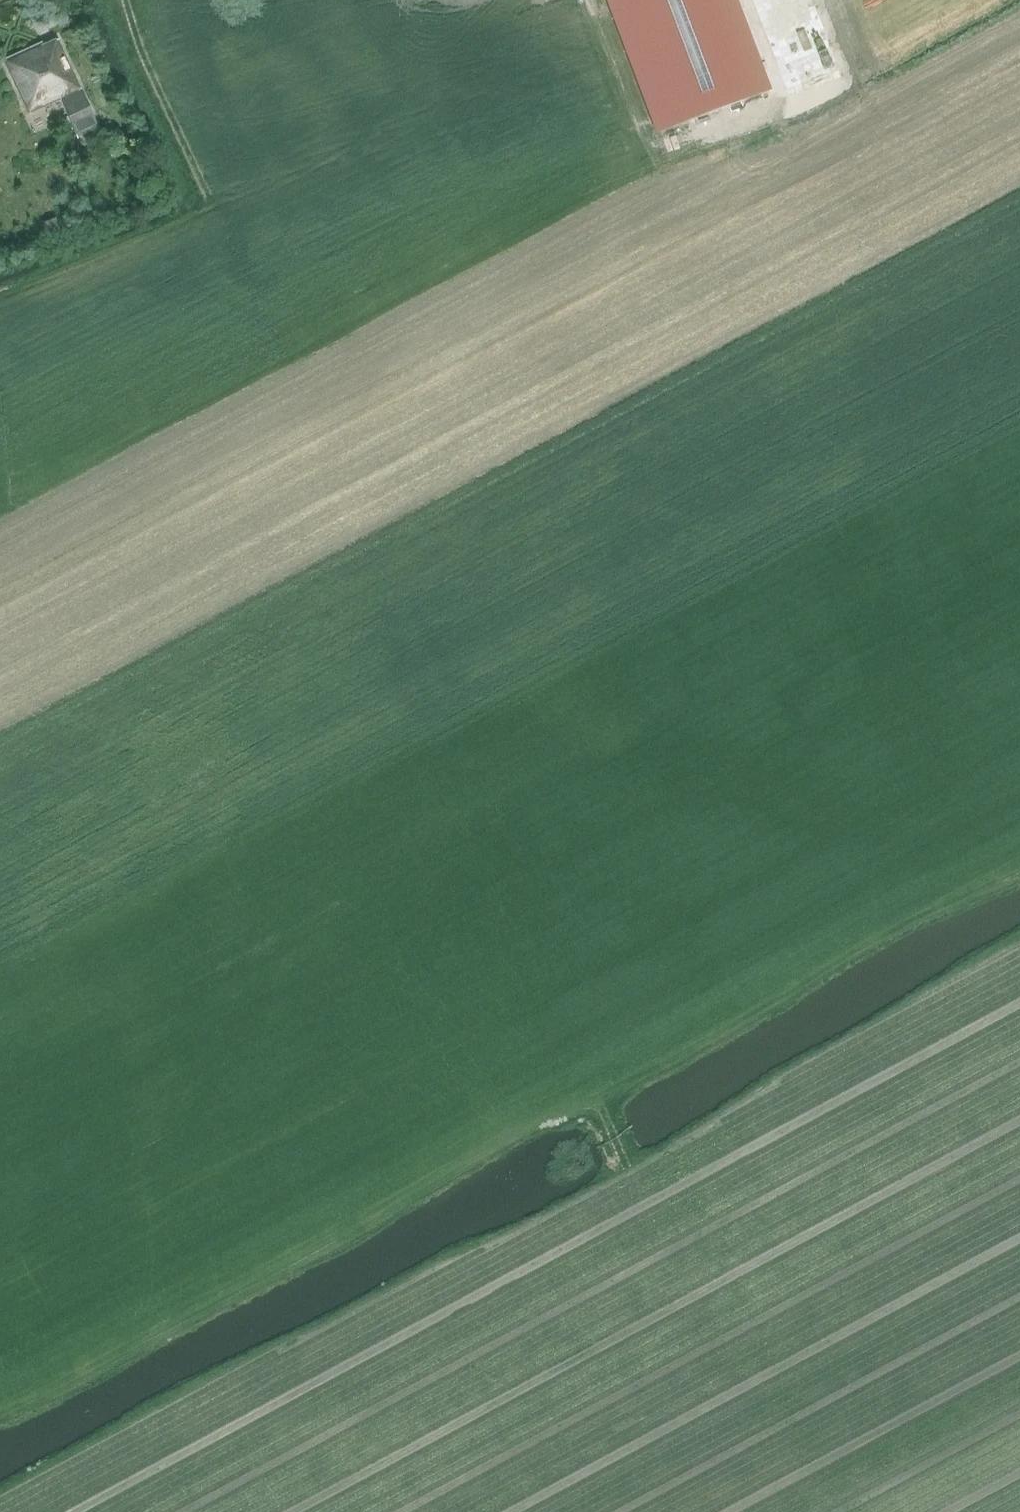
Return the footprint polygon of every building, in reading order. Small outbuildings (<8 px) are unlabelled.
[(734,0),(610,0),(660,132),(768,91),(734,0)] [(78,137),(99,128),(81,90),(58,40),(44,47),(42,44),(4,61),(29,114),(61,100),(78,137)] [(44,223),(49,238),(62,234),(56,218),(44,223)] [(299,477),(311,473),(306,458),(294,463),(299,477)] [(472,886),(482,882),(475,865),(465,870),(472,886)]
